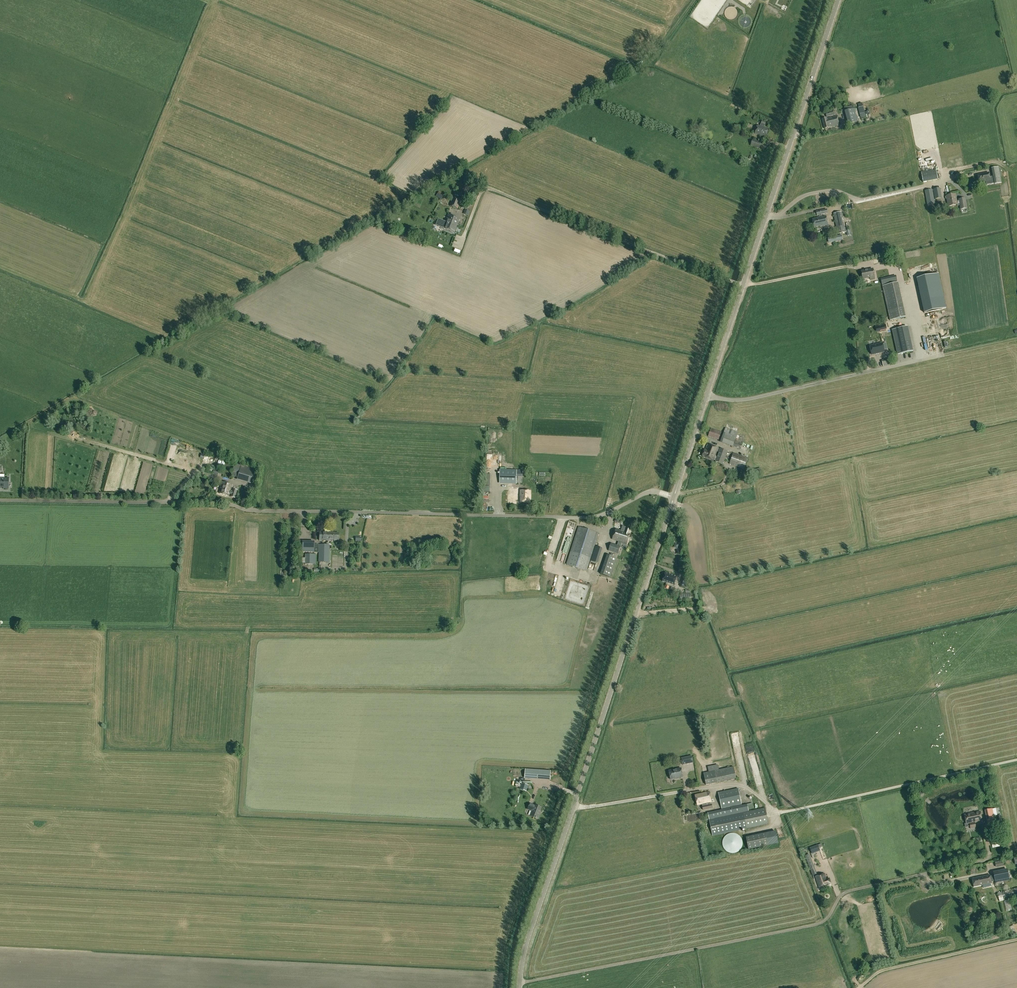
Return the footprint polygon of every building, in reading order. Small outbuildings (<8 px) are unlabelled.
[(854,108),(853,105),(844,108),(844,111),(848,124),(858,121),(854,108)] [(827,118),(822,119),(824,129),(829,127),(839,125),(837,116),(827,119),(827,118)] [(768,129),(760,126),(758,125),(755,133),(765,137),(768,129)] [(761,142),(753,139),(750,145),(759,148),(761,142)] [(994,183),(994,184),(1001,183),(998,167),(991,168),(993,176),(994,183)] [(923,182),(938,179),(936,169),(921,172),(923,182)] [(994,183),(993,176),(990,177),(989,173),(978,175),(980,182),(986,181),(986,185),(994,183)] [(942,198),(940,188),(933,189),(935,199),(941,198),(942,198)] [(932,189),(924,190),(927,206),(935,204),(932,189)] [(444,194),(439,191),(436,196),(441,199),(444,194)] [(955,194),(946,196),(948,206),(958,204),(957,201),(955,194)] [(453,197),(450,206),(457,209),(461,200),(453,197)] [(959,201),(957,201),(958,204),(958,205),(960,205),(961,209),(967,208),(965,198),(959,199),(959,201)] [(467,217),(472,204),(467,202),(462,215),(467,217)] [(828,225),(826,216),(822,217),(821,214),(828,213),(827,209),(816,212),(817,215),(818,215),(819,217),(817,217),(817,218),(813,219),(814,227),(820,226),(828,225)] [(838,234),(846,232),(845,230),(845,227),(843,227),(841,218),(843,218),(842,211),(834,213),(838,234)] [(446,222),(450,223),(451,222),(458,225),(460,219),(452,216),(452,214),(449,213),(446,222)] [(440,220),(438,226),(455,232),(458,225),(451,222),(450,223),(446,222),(440,220)] [(424,236),(426,231),(417,227),(415,232),(424,236)] [(861,271),(862,279),(870,278),(870,279),(875,278),(873,269),(861,271)] [(943,297),(922,302),(924,313),(946,308),(943,297)] [(890,321),(905,317),(903,307),(888,311),(890,321)] [(892,330),(898,355),(913,351),(907,327),(892,330)] [(884,352),(882,343),(870,346),(872,354),(884,352)] [(719,440),(722,432),(711,428),(708,436),(719,440)] [(733,446),(735,440),(738,432),(725,428),(720,442),(733,447),(733,446)] [(743,443),(735,440),(733,446),(741,449),(743,443)] [(749,450),(751,443),(744,441),(742,447),(749,450)] [(714,460),(717,461),(717,457),(716,457),(719,448),(707,444),(705,450),(704,450),(702,456),(714,460)] [(717,457),(717,461),(716,461),(723,463),(727,451),(720,449),(717,457)] [(733,452),(729,464),(744,469),(748,458),(733,452)] [(219,470),(214,469),(215,466),(212,465),(209,468),(208,468),(207,472),(212,474),(217,475),(219,470)] [(259,470),(243,466),(239,481),(256,485),(259,470)] [(501,482),(517,483),(518,470),(502,470),(501,482)] [(8,488),(8,479),(4,479),(4,478),(1,478),(0,478),(0,488),(4,489),(4,488),(8,488)] [(230,497),(235,498),(237,490),(232,488),(232,491),(230,490),(232,484),(222,482),(219,493),(229,496),(229,494),(231,494),(230,497)] [(517,496),(516,496),(516,492),(513,492),(513,496),(513,501),(520,501),(520,502),(530,502),(530,490),(521,490),(521,495),(517,495),(517,496)] [(578,526),(566,565),(587,571),(599,533),(578,526)] [(608,551),(618,554),(622,542),(627,544),(631,529),(623,526),(621,530),(616,529),(613,539),(612,539),(608,551)] [(319,540),(327,540),(327,534),(328,534),(328,532),(319,532),(319,540)] [(332,533),(333,532),(328,532),(328,534),(327,534),(327,540),(329,541),(329,540),(338,540),(338,533),(332,533)] [(314,541),(302,541),(302,552),(314,552),(314,541)] [(319,544),(318,562),(329,562),(329,544),(319,544)] [(571,547),(563,544),(559,556),(567,559),(571,547)] [(597,564),(602,548),(595,546),(590,561),(597,564)] [(316,554),(305,554),(304,564),(315,564),(316,554)] [(601,574),(610,577),(616,558),(607,555),(601,574)] [(674,585),(677,576),(665,572),(662,581),(666,582),(670,584),(674,585)] [(686,588),(687,584),(688,582),(681,580),(679,585),(686,588)] [(733,766),(719,769),(709,772),(703,773),(706,785),(736,778),(736,777),(735,775),(733,766)] [(681,768),(669,771),(671,780),(683,777),(681,768)] [(558,774),(543,770),(541,776),(556,780),(558,774)] [(739,791),(738,789),(738,788),(718,792),(722,809),(707,813),(712,836),(744,829),(746,829),(768,824),(765,807),(749,811),(747,805),(742,806),(739,791)] [(702,804),(702,806),(711,804),(710,802),(711,802),(709,792),(695,795),(697,805),(702,804)] [(801,800),(801,802),(820,798),(819,792),(804,796),(805,799),(801,800)] [(538,814),(541,807),(534,805),(530,804),(528,808),(533,810),(530,816),(538,819),(540,815),(538,814)] [(989,830),(996,828),(994,819),(994,815),(993,808),(992,808),(984,810),(987,820),(989,830)] [(980,811),(964,814),(966,823),(969,823),(970,827),(970,829),(976,828),(975,822),(982,820),(980,811)] [(753,840),(767,838),(766,831),(752,833),(753,840)] [(771,842),(779,842),(778,832),(770,833),(771,842)] [(723,839),(723,840),(722,841),(722,842),(722,843),(722,844),(722,845),(723,845),(723,846),(723,847),(723,848),(724,848),(724,849),(725,849),(725,850),(726,850),(726,851),(727,851),(727,852),(728,852),(729,852),(730,852),(730,853),(731,853),(732,853),(733,853),(734,853),(735,853),(735,852),(736,852),(737,852),(737,851),(738,851),(739,851),(739,850),(740,850),(740,849),(741,849),(741,848),(741,847),(742,847),(742,846),(742,845),(742,844),(742,843),(742,842),(742,841),(742,840),(742,839),(741,839),(741,838),(741,837),(740,837),(740,836),(739,836),(739,835),(738,835),(738,834),(737,834),(736,834),(736,833),(735,833),(734,833),(733,833),(732,833),(731,833),(730,833),(729,833),(728,833),(728,834),(727,834),(726,835),(725,835),(725,836),(724,837),(724,838),(723,838),(723,839)] [(748,843),(749,848),(769,843),(768,838),(748,843)] [(809,848),(812,854),(820,851),(817,845),(809,848)] [(817,874),(809,854),(805,856),(813,876),(817,874)] [(993,873),(995,883),(1009,880),(1007,870),(993,873)] [(815,876),(819,887),(827,884),(827,885),(831,884),(829,878),(826,879),(824,874),(815,876)] [(974,887),(991,883),(989,875),(972,879),(974,887)] [(997,893),(999,901),(1016,897),(1016,888),(997,893)]
